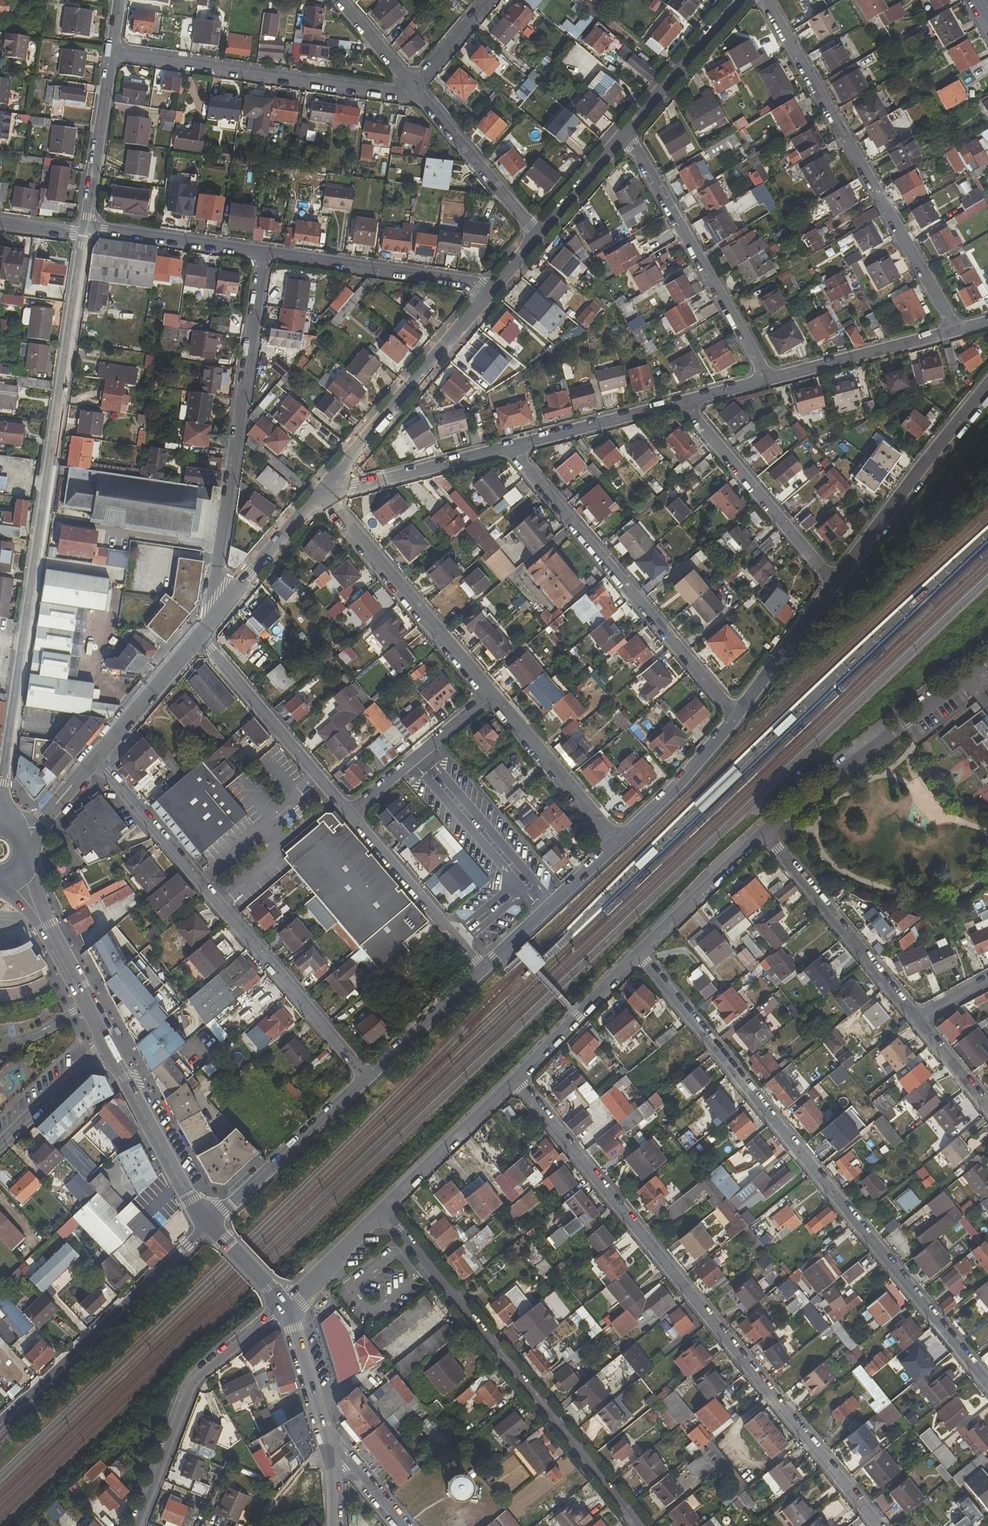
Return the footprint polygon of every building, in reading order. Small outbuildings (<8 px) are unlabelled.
[(8,15),(10,3),(11,0),(0,0),(0,14),(8,15)] [(376,5),(371,12),(386,30),(400,18),(405,13),(394,0),(387,0),(378,7),(376,5)] [(443,3),(453,11),(458,4),(454,0),(445,0),(443,3)] [(533,9),(541,0),(523,0),(533,9)] [(667,5),(686,21),(701,4),(697,0),(672,0),(667,5)] [(808,7),(803,0),(801,0),(796,3),(801,12),(800,13),(805,20),(815,13),(810,6),(808,7)] [(864,23),(868,21),(856,0),(850,0),(864,23)] [(882,0),(856,0),(868,21),(876,15),(888,9),(882,0)] [(935,12),(947,5),(949,3),(948,0),(928,0),(935,12)] [(509,12),(507,11),(501,17),(503,18),(518,31),(521,33),(535,16),(518,1),(509,12)] [(884,28),(904,16),(897,4),(888,9),(876,15),(884,28)] [(935,12),(930,15),(932,18),(948,9),(949,9),(947,5),(935,12)] [(325,9),(307,6),(301,43),(319,46),(325,9)] [(92,34),(95,12),(76,10),(66,8),(62,33),(87,36),(92,34)] [(839,29),(827,9),(808,20),(819,40),(839,29)] [(934,42),(938,50),(963,36),(948,9),(932,18),(928,21),(938,39),(934,42)] [(577,38),(594,19),(586,12),(574,26),(566,20),(562,26),(577,38)] [(150,35),(153,16),(134,13),(132,32),(150,35)] [(279,16),(264,13),(257,56),(281,59),(283,42),(276,41),(279,16)] [(658,55),(681,27),(668,16),(645,43),(658,55)] [(195,19),(195,18),(182,17),(179,35),(192,37),(195,19)] [(388,32),(401,20),(400,18),(386,30),(388,32)] [(419,22),(415,18),(395,41),(409,58),(425,45),(413,30),(419,22)] [(504,46),(518,31),(503,18),(490,34),(504,46)] [(218,47),(221,23),(195,19),(192,37),(191,43),(218,47)] [(577,38),(574,42),(578,45),(593,27),(594,28),(583,42),(598,55),(614,36),(594,19),(577,38)] [(558,30),(573,43),(574,42),(577,38),(562,26),(558,30)] [(4,57),(25,60),(29,36),(4,33),(3,43),(6,43),(5,49),(4,57)] [(250,37),(228,34),(225,52),(247,55),(250,37)] [(329,55),(341,57),(342,48),(348,48),(349,40),(331,38),(329,55)] [(750,62),(754,68),(768,60),(765,53),(758,57),(750,41),(729,52),(738,68),(750,62)] [(835,47),(832,41),(809,55),(812,61),(821,55),(830,71),(847,60),(839,45),(835,47)] [(948,52),(960,73),(979,62),(966,41),(948,52)] [(48,62),(50,42),(42,42),(40,61),(48,62)] [(326,60),(327,47),(319,46),(301,43),(293,42),(293,44),(291,58),(290,61),(299,62),(300,56),(326,60)] [(286,43),(284,57),(291,58),(293,44),(286,43)] [(624,44),(616,54),(648,82),(657,72),(624,44)] [(483,72),(494,59),(481,47),(470,60),(483,72)] [(85,67),(81,66),(83,52),(62,49),(58,74),(83,78),(85,67)] [(740,81),(738,78),(728,62),(707,74),(718,94),(740,81)] [(774,102),(793,91),(777,62),(758,73),(774,102)] [(844,98),(863,87),(850,66),(832,76),(844,98)] [(464,100),(477,85),(459,69),(445,85),(464,100)] [(532,70),(527,77),(528,77),(538,85),(543,80),(532,70)] [(599,71),(585,88),(589,91),(607,106),(612,101),(618,93),(621,89),(599,71)] [(161,91),(180,93),(182,73),(174,72),(173,78),(164,76),(161,91)] [(524,83),(533,91),(538,85),(528,77),(524,83)] [(10,80),(0,79),(0,104),(7,105),(10,80)] [(961,94),(965,92),(958,81),(937,92),(947,109),(964,99),(961,94)] [(973,84),(970,90),(972,94),(974,97),(984,91),(978,81),(973,84)] [(61,100),(84,103),(87,84),(68,82),(68,88),(48,85),(45,103),(52,104),(52,100),(60,101),(61,100)] [(123,96),(115,95),(114,103),(143,107),(146,86),(125,82),(123,96)] [(525,87),(512,102),(518,108),(531,93),(525,87)] [(715,122),(718,129),(729,124),(724,117),(721,110),(709,90),(701,94),(702,97),(705,101),(687,111),(699,131),(715,122)] [(494,91),(488,99),(490,101),(497,93),(494,91)] [(575,108),(594,124),(608,107),(607,106),(589,91),(575,108)] [(617,104),(623,98),(618,93),(612,101),(617,104)] [(208,118),(238,122),(241,101),(210,97),(208,118)] [(687,111),(705,101),(702,97),(685,107),(687,111)] [(876,97),(855,109),(866,128),(885,117),(887,116),(876,97)] [(266,135),(271,101),(246,98),(244,116),(256,118),(254,133),(266,135)] [(295,123),(298,102),(273,98),(269,120),(295,123)] [(310,113),(309,120),(332,123),(335,106),(317,103),(317,100),(314,99),(314,103),(312,103),(311,109),(310,113)] [(785,137),(806,125),(792,99),(776,109),(771,112),(785,137)] [(762,117),(771,112),(776,109),(772,103),(758,111),(762,117)] [(733,111),(730,105),(721,110),(724,117),(733,111)] [(335,106),(332,123),(332,128),(340,129),(340,124),(357,126),(359,110),(335,106)] [(560,109),(577,124),(580,121),(563,106),(560,109)] [(161,109),(160,117),(161,117),(176,119),(177,111),(161,109)] [(575,130),(573,129),(577,124),(560,109),(543,129),(551,135),(555,139),(560,143),(567,136),(568,137),(575,130)] [(933,113),(938,121),(945,117),(940,109),(933,113)] [(492,140),(506,125),(490,112),(477,127),(492,140)] [(16,122),(28,124),(29,116),(17,114),(16,122)] [(405,116),(396,115),(394,128),(403,129),(405,116)] [(28,124),(49,127),(50,119),(29,116),(28,124)] [(128,116),(124,144),(147,147),(151,119),(128,116)] [(161,117),(159,130),(174,132),(176,119),(161,117)] [(885,117),(866,128),(865,128),(876,149),(897,137),(885,117)] [(743,118),(733,124),(737,131),(748,125),(743,118)] [(10,120),(0,119),(0,138),(7,139),(10,120)] [(389,126),(364,122),(362,133),(368,133),(367,138),(375,139),(374,143),(387,144),(389,126)] [(682,147),(691,143),(680,123),(658,136),(673,161),(686,154),(682,147)] [(177,130),(174,149),(202,153),(206,126),(195,124),(194,132),(177,130)] [(308,125),(307,124),(302,124),(299,141),(305,142),(308,125)] [(431,131),(405,124),(404,130),(400,141),(416,145),(414,153),(424,156),(428,139),(431,131)] [(71,156),(75,129),(52,127),(49,153),(71,156)] [(802,160),(817,152),(825,147),(813,127),(802,134),(805,139),(801,142),(802,145),(796,149),(802,160)] [(544,144),(548,147),(555,139),(551,135),(544,144)] [(943,137),(950,149),(954,147),(946,135),(943,137)] [(921,159),(909,138),(887,150),(898,171),(921,159)] [(729,147),(725,139),(707,149),(712,158),(729,147)] [(957,148),(971,172),(987,163),(975,140),(966,145),(965,143),(957,148)] [(403,146),(392,145),(391,153),(402,154),(403,146)] [(371,158),(372,147),(362,146),(361,157),(371,158)] [(512,179),(528,166),(512,147),(497,159),(501,164),(499,166),(505,174),(507,172),(512,179)] [(944,152),(956,172),(965,167),(954,147),(950,149),(944,152)] [(147,178),(151,154),(128,150),(125,174),(147,178)] [(830,171),(828,172),(817,152),(802,160),(797,163),(816,196),(837,183),(830,171)] [(20,161),(43,164),(44,158),(24,156),(21,155),(20,161)] [(68,168),(67,168),(68,162),(44,158),(43,164),(42,171),(48,171),(49,166),(52,166),(49,190),(41,188),(38,207),(57,210),(58,204),(63,204),(68,168)] [(451,162),(426,158),(422,186),(443,189),(448,189),(453,174),(450,172),(451,162)] [(561,177),(538,158),(525,174),(548,193),(561,177)] [(249,175),(261,178),(263,163),(251,161),(249,175)] [(681,185),(684,182),(690,192),(712,180),(701,161),(700,161),(698,161),(678,172),(681,178),(678,180),(681,185)] [(987,171),(987,162),(987,163),(971,172),(969,174),(972,180),(987,171)] [(770,179),(761,164),(754,168),(763,183),(770,179)] [(283,179),(292,181),(294,167),(285,166),(283,179)] [(396,169),(389,168),(387,181),(394,182),(396,169)] [(930,190),(917,168),(894,182),(906,204),(930,190)] [(852,193),(861,187),(857,179),(828,196),(832,204),(836,201),(842,212),(858,203),(852,193)] [(623,208),(641,198),(633,183),(614,194),(623,208)] [(716,183),(698,193),(710,214),(728,203),(716,183)] [(31,209),(30,216),(36,217),(39,191),(34,190),(34,185),(29,184),(28,189),(14,187),(12,206),(31,209)] [(183,212),(183,208),(194,209),(197,187),(172,184),(168,210),(183,212)] [(147,216),(150,192),(113,187),(110,208),(125,210),(125,214),(147,216)] [(322,207),(351,211),(354,191),(325,187),(322,207)] [(970,200),(962,205),(965,210),(984,200),(977,188),(967,194),(970,200)] [(218,220),(221,199),(202,196),(199,218),(218,220)] [(770,213),(778,209),(771,197),(763,201),(770,213)] [(296,200),(289,199),(287,220),(293,221),(296,200)] [(984,200),(965,210),(953,218),(957,224),(987,207),(984,200)] [(832,204),(838,215),(842,212),(836,201),(832,204)] [(910,211),(920,229),(938,219),(928,201),(910,211)] [(231,205),(228,229),(253,233),(257,208),(231,205)] [(276,222),(278,210),(262,208),(261,218),(260,219),(259,229),(280,233),(281,223),(276,222)] [(857,229),(878,216),(874,209),(852,221),(857,229)] [(725,211),(704,224),(716,245),(726,239),(737,232),(725,211)] [(373,246),(376,221),(356,218),(352,243),(373,246)] [(785,221),(792,234),(796,240),(801,236),(791,218),(785,221)] [(922,232),(940,221),(938,219),(920,229),(922,232)] [(287,220),(283,245),(293,246),(293,240),(317,243),(319,225),(293,221),(287,220)] [(604,227),(594,233),(586,220),(575,226),(591,252),(612,240),(604,227)] [(489,226),(464,222),(462,235),(460,247),(470,248),(470,246),(486,248),(489,226)] [(404,224),(404,231),(381,227),(378,243),(382,244),(381,250),(408,254),(408,253),(411,237),(411,233),(412,225),(404,224)] [(873,247),(882,241),(871,224),(854,234),(864,250),(871,246),(872,246),(873,247)] [(730,252),(725,255),(733,268),(738,266),(763,250),(767,248),(756,230),(749,233),(745,227),(737,232),(726,239),(729,244),(726,246),(730,252)] [(957,236),(953,238),(946,227),(930,237),(940,255),(961,243),(957,236)] [(823,245),(814,229),(805,234),(806,237),(803,239),(807,247),(811,245),(814,251),(823,245)] [(462,235),(439,232),(436,252),(459,256),(460,247),(462,235)] [(416,237),(411,237),(408,253),(414,254),(414,255),(433,257),(435,237),(417,234),(416,237)] [(803,243),(801,241),(803,239),(806,237),(805,234),(801,236),(796,240),(799,245),(803,243)] [(555,259),(553,258),(549,263),(568,279),(581,263),(588,257),(576,236),(555,259)] [(153,281),(156,258),(158,247),(100,239),(93,247),(88,280),(151,290),(153,281)] [(641,247),(636,239),(628,244),(639,263),(650,256),(654,254),(648,243),(641,247)] [(971,243),(962,248),(963,251),(964,253),(973,248),(971,243)] [(605,257),(616,276),(628,269),(639,263),(628,244),(605,257)] [(726,246),(721,249),(725,255),(730,252),(726,246)] [(25,251),(0,247),(0,280),(20,283),(25,251)] [(948,256),(949,259),(963,251),(962,248),(948,256)] [(769,260),(763,250),(738,266),(748,285),(758,279),(759,281),(764,278),(765,279),(776,273),(774,269),(775,269),(771,260),(769,260)] [(603,256),(601,252),(589,259),(591,263),(603,256)] [(861,252),(846,261),(849,267),(850,267),(858,262),(865,258),(861,252)] [(779,266),(782,272),(807,258),(803,253),(779,266)] [(982,299),(987,295),(987,294),(964,253),(950,261),(958,275),(966,270),(968,273),(968,275),(973,284),(959,292),(967,307),(977,302),(976,299),(980,296),(982,299)] [(895,265),(893,266),(887,255),(866,267),(877,290),(901,277),(895,265)] [(642,293),(665,280),(650,256),(639,263),(628,269),(642,293)] [(179,277),(181,262),(156,258),(153,281),(157,281),(159,274),(179,277)] [(51,265),(51,262),(36,259),(32,284),(47,286),(48,284),(64,286),(67,267),(51,265)] [(859,284),(866,279),(858,262),(850,267),(852,272),(859,284)] [(205,286),(207,267),(187,264),(184,287),(195,288),(196,285),(205,286)] [(852,272),(850,267),(849,267),(824,282),(827,290),(824,291),(828,303),(851,293),(844,276),(852,272)] [(237,294),(239,276),(219,272),(215,294),(225,296),(225,292),(229,293),(237,294)] [(157,281),(178,284),(179,277),(159,274),(157,281)] [(542,286),(540,284),(536,290),(538,292),(554,306),(568,289),(551,276),(545,283),(542,286)] [(683,276),(666,286),(677,306),(685,302),(695,296),(683,276)] [(310,282),(287,278),(283,308),(306,312),(310,282)] [(372,284),(368,281),(362,288),(366,291),(372,284)] [(105,305),(108,285),(92,283),(88,310),(98,312),(100,305),(105,305)] [(345,287),(330,305),(338,312),(353,294),(345,287)] [(366,291),(362,288),(350,301),(354,305),(366,291)] [(776,289),(759,299),(768,315),(785,305),(776,289)] [(914,321),(924,315),(910,289),(893,299),(906,323),(913,319),(914,321)] [(566,315),(554,306),(538,292),(522,311),(550,334),(566,315)] [(23,308),(24,299),(4,296),(2,304),(23,308)] [(627,302),(623,296),(613,301),(614,302),(617,308),(627,302)] [(411,298),(402,309),(422,326),(431,315),(411,298)] [(332,322),(337,326),(354,305),(350,301),(332,322)] [(584,328),(601,308),(593,301),(576,321),(584,328)] [(676,333),(696,321),(685,302),(677,306),(664,313),(676,333)] [(127,323),(130,311),(108,307),(105,323),(114,324),(115,321),(127,323)] [(31,308),(27,338),(49,341),(53,311),(31,308)] [(301,334),(302,334),(306,312),(283,308),(280,308),(279,316),(281,316),(280,322),(279,330),(301,334)] [(817,343),(838,330),(834,322),(827,311),(806,324),(817,343)] [(872,331),(880,327),(873,312),(865,316),(872,331)] [(523,327),(506,313),(487,336),(506,352),(510,346),(508,344),(523,327)] [(179,317),(164,315),(162,326),(178,328),(179,317)] [(227,334),(228,321),(211,319),(210,331),(227,334)] [(838,330),(839,333),(844,330),(842,326),(838,320),(834,322),(838,330)] [(844,330),(854,347),(863,345),(856,333),(858,331),(852,320),(842,326),(844,330)] [(416,329),(418,326),(410,321),(409,323),(407,322),(395,335),(410,347),(422,334),(416,329)] [(596,328),(592,325),(585,331),(587,339),(596,328)] [(779,354),(789,349),(801,342),(791,325),(769,337),(779,354)] [(178,328),(162,326),(158,356),(165,357),(171,358),(172,350),(173,344),(177,345),(178,342),(185,343),(187,329),(178,328)] [(631,333),(646,357),(654,352),(640,328),(631,333)] [(301,334),(279,330),(271,329),(269,344),(299,348),(301,334)] [(190,354),(213,358),(216,334),(209,332),(193,330),(190,354)] [(379,350),(396,364),(408,350),(391,335),(379,350)] [(735,361),(723,341),(705,351),(717,372),(735,361)] [(315,351),(314,350),(317,346),(312,342),(305,350),(307,353),(304,357),(301,354),(294,364),(300,369),(315,351)] [(791,353),(803,346),(801,342),(789,349),(791,353)] [(548,355),(557,349),(552,343),(546,348),(548,355)] [(44,373),(48,347),(21,344),(19,355),(28,356),(26,370),(44,373)] [(490,383),(507,364),(484,344),(467,364),(490,383)] [(957,370),(951,347),(943,349),(949,371),(952,374),(957,370)] [(981,362),(972,347),(959,356),(968,371),(981,362)] [(371,375),(370,374),(380,362),(363,348),(345,370),(357,379),(364,385),(371,375)] [(550,361),(560,359),(557,349),(548,355),(550,361)] [(98,358),(99,352),(87,350),(86,356),(98,358)] [(172,350),(171,358),(181,359),(182,351),(172,350)] [(701,370),(691,352),(670,364),(681,382),(701,370)] [(149,368),(148,374),(155,376),(158,356),(146,354),(144,367),(149,368)] [(918,360),(919,363),(911,365),(917,386),(924,384),(924,382),(943,377),(938,355),(918,360)] [(153,387),(160,388),(165,357),(158,356),(155,376),(153,387)] [(271,367),(282,377),(283,376),(290,368),(278,359),(271,367)] [(573,378),(570,363),(562,365),(565,380),(573,378)] [(137,370),(100,364),(98,379),(106,380),(124,383),(124,386),(128,386),(134,387),(137,370)] [(601,393),(626,386),(621,366),(596,373),(601,393)] [(652,387),(647,366),(628,371),(634,392),(652,387)] [(202,388),(199,387),(198,393),(213,396),(215,396),(216,390),(219,390),(220,385),(221,374),(222,369),(206,367),(202,388)] [(351,407),(352,407),(368,389),(364,385),(357,379),(354,382),(339,370),(323,388),(329,393),(342,404),(348,409),(351,407)] [(908,387),(904,370),(885,375),(889,392),(908,387)] [(471,386),(455,373),(440,391),(456,404),(471,386)] [(226,387),(228,375),(221,374),(220,385),(226,387)] [(282,377),(276,384),(280,388),(287,380),(283,376),(282,377)] [(53,382),(17,377),(16,386),(17,386),(51,391),(53,382)] [(830,386),(835,406),(860,399),(858,389),(855,379),(830,386)] [(100,399),(103,401),(101,410),(119,412),(120,404),(128,405),(129,396),(122,395),(124,386),(124,383),(106,380),(104,390),(101,392),(100,399)] [(569,395),(568,390),(565,380),(560,382),(562,392),(547,396),(550,408),(542,411),(544,419),(571,412),(567,396),(569,395)] [(14,411),(17,386),(16,386),(4,385),(4,383),(0,382),(0,409),(14,411)] [(596,404),(591,384),(568,390),(569,395),(573,410),(596,404)] [(825,407),(820,387),(793,394),(798,414),(825,407)] [(276,396),(271,391),(258,405),(263,410),(276,396)] [(188,392),(184,422),(208,425),(213,396),(198,393),(188,392)] [(316,408),(330,420),(342,404),(329,393),(316,408)] [(275,420),(292,434),(310,413),(291,396),(278,411),(281,413),(275,420)] [(864,411),(867,422),(877,416),(873,400),(864,403),(866,410),(864,411)] [(530,421),(525,402),(497,410),(502,429),(530,421)] [(775,412),(783,406),(779,402),(772,408),(775,412)] [(732,432),(748,419),(734,403),(718,416),(732,432)] [(780,419),(788,413),(783,406),(775,412),(774,413),(780,419)] [(452,434),(467,430),(462,409),(435,417),(439,434),(451,431),(452,434)] [(918,439),(929,423),(912,409),(901,425),(918,439)] [(100,435),(103,415),(81,411),(77,432),(100,435)] [(137,446),(144,447),(148,417),(144,416),(143,423),(142,431),(139,431),(137,446)] [(289,440),(261,416),(247,433),(259,444),(271,454),(273,451),(277,455),(289,440)] [(429,446),(436,442),(421,420),(405,430),(417,451),(423,447),(428,444),(429,446)] [(751,421),(733,436),(739,443),(757,428),(751,421)] [(799,441),(806,435),(796,422),(790,427),(795,433),(794,435),(799,441)] [(858,435),(869,429),(866,422),(855,428),(858,435)] [(24,426),(0,423),(0,443),(21,446),(24,426)] [(686,460),(697,450),(677,428),(664,440),(679,457),(682,455),(686,460)] [(468,432),(472,447),(480,445),(476,430),(468,432)] [(213,433),(202,432),(198,455),(212,457),(213,451),(211,450),(213,433)] [(245,444),(254,451),(259,444),(247,433),(245,444)] [(768,434),(752,447),(769,467),(779,458),(777,456),(782,452),(768,434)] [(72,436),(67,467),(69,468),(125,476),(126,468),(90,463),(93,440),(72,436)] [(586,455),(590,451),(580,439),(576,443),(586,455)] [(654,456),(658,452),(647,439),(643,443),(641,441),(627,453),(643,473),(658,460),(654,456)] [(607,469),(622,457),(608,440),(594,453),(607,469)] [(872,493),(901,456),(881,441),(853,478),(872,493)] [(302,490),(306,484),(271,454),(259,444),(254,451),(288,480),(289,479),(302,490)] [(147,468),(141,467),(141,470),(139,478),(162,481),(167,450),(150,448),(149,456),(147,468)] [(182,468),(178,468),(176,483),(219,489),(223,459),(212,457),(198,455),(175,451),(173,464),(182,465),(182,468)] [(567,484),(585,468),(575,455),(556,471),(567,484)] [(800,468),(790,456),(774,469),(768,475),(778,487),(800,468)] [(700,474),(710,466),(704,458),(693,467),(700,474)] [(587,469),(596,479),(602,474),(593,463),(587,469)] [(285,490),(289,485),(267,466),(257,479),(276,495),(282,488),(285,490)] [(804,475),(809,482),(819,473),(814,467),(804,475)] [(189,536),(195,499),(217,503),(219,489),(176,483),(162,481),(139,478),(125,476),(69,468),(63,507),(93,512),(92,521),(189,536)] [(141,470),(126,468),(125,476),(139,478),(141,470)] [(657,494),(675,479),(665,468),(648,483),(657,494)] [(837,488),(842,493),(849,487),(833,468),(826,475),(830,480),(817,492),(823,500),(837,488)] [(472,485),(490,507),(508,492),(489,470),(472,485)] [(729,519),(744,506),(725,484),(711,497),(729,519)] [(611,512),(618,510),(597,485),(581,499),(600,522),(611,512)] [(842,493),(846,499),(853,492),(849,487),(842,493)] [(567,489),(561,494),(569,503),(574,498),(567,489)] [(670,494),(667,490),(657,498),(659,501),(679,524),(691,514),(678,499),(673,503),(667,497),(670,494)] [(263,526),(276,507),(254,491),(239,512),(251,520),(252,518),(263,526)] [(478,517),(469,506),(456,491),(449,496),(462,512),(463,511),(473,522),(475,521),(478,517)] [(652,492),(646,497),(648,500),(651,503),(657,498),(652,492)] [(409,509),(396,493),(390,498),(401,512),(398,514),(400,516),(409,509)] [(372,514),(384,527),(398,514),(401,512),(390,498),(372,514)] [(639,513),(641,516),(659,501),(657,498),(651,503),(639,513)] [(634,511),(637,515),(639,513),(651,503),(648,500),(634,511)] [(25,527),(28,503),(16,501),(14,513),(4,512),(3,523),(25,527)] [(450,538),(465,526),(447,504),(432,517),(450,538)] [(856,513),(866,525),(872,517),(863,507),(856,513)] [(531,556),(555,536),(534,511),(511,531),(531,556)] [(828,546),(848,529),(836,514),(816,531),(828,546)] [(429,516),(424,520),(431,528),(436,525),(429,516)] [(686,529),(695,521),(690,516),(682,524),(686,529)] [(809,517),(800,525),(806,532),(815,525),(809,517)] [(499,549),(475,521),(473,522),(465,529),(485,553),(480,557),(484,562),(497,551),(499,549)] [(442,532),(436,525),(431,528),(438,536),(442,532)] [(618,540),(636,561),(653,547),(635,525),(618,540)] [(19,539),(20,529),(0,526),(0,536),(19,539)] [(93,564),(126,569),(128,555),(108,552),(108,549),(96,547),(98,532),(62,526),(58,554),(93,559),(93,564)] [(410,560),(427,545),(411,526),(393,541),(410,560)] [(747,556),(757,547),(758,546),(754,541),(752,544),(748,540),(752,536),(745,529),(741,532),(736,526),(728,534),(747,556)] [(330,541),(332,538),(326,533),(324,536),(319,532),(304,550),(319,562),(334,545),(330,541)] [(763,554),(773,545),(768,538),(758,546),(757,547),(763,554)] [(14,545),(0,542),(0,571),(10,572),(14,545)] [(234,569),(247,554),(230,546),(227,566),(234,569)] [(513,571),(516,569),(499,549),(497,551),(513,571)] [(558,608),(582,588),(551,549),(526,570),(558,608)] [(653,549),(637,562),(652,580),(668,567),(653,549)] [(501,582),(507,577),(513,571),(497,551),(484,562),(501,582)] [(445,554),(425,571),(441,590),(461,574),(445,554)] [(792,573),(803,564),(796,558),(787,567),(792,573)] [(203,562),(178,559),(177,568),(202,571),(203,562)] [(749,572),(762,587),(777,574),(763,559),(749,572)] [(332,574),(345,590),(340,595),(344,601),(355,593),(350,586),(361,577),(348,561),(332,574)] [(744,566),(740,561),(723,576),(729,583),(739,575),(737,572),(744,566)] [(317,578),(322,574),(327,569),(321,564),(312,574),(317,578)] [(146,627),(149,629),(166,643),(196,607),(199,588),(202,571),(177,568),(173,592),(172,596),(170,598),(165,595),(160,601),(165,605),(146,627)] [(103,612),(108,579),(44,570),(39,604),(47,605),(45,621),(74,625),(76,609),(85,610),(103,612)] [(477,595),(489,585),(477,570),(465,580),(477,595)] [(692,570),(672,586),(688,606),(690,605),(708,589),(692,570)] [(286,600),(300,584),(285,571),(271,588),(286,600)] [(326,579),(329,577),(326,572),(322,574),(317,579),(314,582),(318,587),(320,586),(322,587),(328,582),(326,579)] [(8,619),(12,588),(10,587),(11,578),(0,577),(0,618),(8,619)] [(585,582),(592,590),(598,584),(592,577),(585,582)] [(512,601),(519,594),(510,586),(504,593),(512,601)] [(768,598),(773,605),(769,611),(784,623),(793,610),(785,604),(790,598),(776,587),(768,598)] [(588,599),(585,595),(576,602),(593,622),(602,615),(601,614),(611,605),(604,596),(606,594),(600,588),(588,599)] [(725,608),(708,589),(690,605),(706,624),(725,608)] [(376,603),(371,597),(366,591),(349,605),(363,622),(380,608),(376,603)] [(507,617),(527,601),(521,595),(510,605),(510,607),(503,612),(507,617)] [(751,597),(744,602),(743,604),(747,609),(755,601),(751,597)] [(768,598),(764,603),(769,611),(773,605),(768,598)] [(281,616),(267,602),(248,621),(259,634),(264,629),(266,630),(281,616)] [(343,602),(334,610),(338,615),(347,607),(343,602)] [(39,604),(37,620),(45,621),(47,605),(39,604)] [(602,615),(593,622),(597,627),(616,610),(611,605),(601,614),(602,615)] [(613,624),(624,615),(619,608),(616,610),(597,627),(589,633),(609,657),(621,647),(628,642),(613,624)] [(74,625),(83,626),(85,610),(76,609),(74,625)] [(545,610),(539,616),(548,626),(562,615),(562,614),(559,610),(551,617),(545,610)] [(466,628),(469,627),(480,641),(495,628),(496,627),(488,616),(483,620),(476,611),(462,623),(466,628)] [(562,615),(548,626),(553,633),(567,621),(562,615)] [(393,616),(373,633),(388,650),(399,641),(397,639),(405,631),(393,616)] [(4,628),(16,630),(17,620),(8,619),(0,618),(0,629),(4,630),(4,628)] [(45,621),(37,620),(36,627),(44,628),(45,621)] [(45,621),(44,628),(62,631),(73,632),(74,625),(45,621)] [(261,636),(259,634),(248,621),(229,640),(243,654),(261,636)] [(44,628),(36,627),(32,651),(41,652),(44,628)] [(725,666),(745,649),(726,627),(707,644),(725,666)] [(41,652),(32,651),(31,659),(77,666),(78,657),(70,656),(73,632),(62,631),(44,628),(41,652)] [(512,647),(495,628),(480,641),(496,660),(512,647)] [(78,657),(82,632),(73,632),(70,656),(78,657)] [(107,659),(117,637),(107,632),(96,654),(107,659)] [(128,647),(110,670),(137,674),(156,651),(135,635),(127,645),(128,647)] [(656,660),(635,635),(628,642),(621,647),(629,655),(622,661),(627,666),(633,661),(638,666),(632,672),(637,677),(656,660)] [(403,650),(406,646),(401,639),(399,641),(388,650),(382,656),(397,674),(413,661),(403,650)] [(413,661),(416,658),(406,646),(403,650),(413,661)] [(578,662),(582,660),(572,648),(568,651),(578,662)] [(321,659),(326,665),(335,656),(331,651),(321,659)] [(526,653),(507,669),(524,689),(541,674),(543,673),(526,653)] [(105,719),(108,720),(120,705),(91,701),(93,684),(75,681),(77,666),(31,659),(25,707),(75,715),(105,719)] [(646,701),(671,679),(656,660),(637,677),(636,678),(639,682),(643,678),(650,686),(640,695),(646,701)] [(423,665),(421,667),(418,664),(411,670),(413,673),(411,674),(416,679),(427,670),(423,665)] [(282,693),(294,682),(279,665),(267,675),(282,693)] [(218,716),(234,702),(205,668),(199,673),(196,670),(194,673),(196,676),(188,682),(218,716)] [(599,686),(606,680),(597,668),(589,675),(599,686)] [(346,684),(351,679),(346,673),(341,677),(346,684)] [(541,674),(524,689),(523,690),(529,698),(532,695),(546,711),(551,707),(562,698),(541,674)] [(441,676),(420,694),(435,712),(443,705),(442,703),(455,692),(441,676)] [(346,688),(345,687),(333,697),(345,711),(332,721),(340,731),(341,729),(348,723),(364,710),(354,697),(358,693),(351,684),(346,688)] [(576,720),(586,711),(569,692),(562,698),(551,707),(564,722),(572,715),(576,720)] [(217,744),(224,739),(186,694),(168,708),(188,731),(199,723),(217,744)] [(546,711),(532,695),(529,698),(543,714),(546,711)] [(287,704),(284,700),(274,709),(279,714),(285,708),(297,722),(310,711),(306,706),(310,703),(305,696),(301,700),(297,696),(287,704)] [(688,731),(708,714),(695,699),(675,716),(688,731)] [(374,704),(366,711),(383,732),(393,724),(390,721),(386,717),(385,718),(374,704)] [(979,718),(984,714),(985,714),(978,705),(971,710),(977,717),(978,716),(979,718)] [(400,722),(395,717),(390,721),(393,724),(404,738),(406,740),(429,720),(418,707),(400,722)] [(618,725),(625,718),(617,708),(609,715),(618,725)] [(987,786),(987,771),(987,770),(987,718),(987,719),(984,714),(979,718),(978,716),(977,717),(959,730),(957,727),(942,740),(954,755),(961,749),(969,760),(971,758),(979,768),(973,773),(985,789),(987,786)] [(53,742),(20,737),(18,752),(41,765),(57,777),(105,719),(75,715),(53,742)] [(258,747),(269,737),(253,718),(241,728),(258,747)] [(492,741),(504,730),(494,718),(487,724),(486,724),(481,727),(481,729),(472,736),(485,751),(494,744),(492,741)] [(319,733),(326,742),(333,736),(340,731),(332,721),(319,733)] [(662,760),(686,739),(671,721),(660,731),(662,733),(648,744),(662,760)] [(573,722),(561,732),(565,737),(578,727),(580,725),(578,723),(575,725),(573,722)] [(404,738),(393,724),(383,732),(382,734),(393,747),(404,738)] [(578,727),(565,737),(559,743),(576,764),(585,756),(592,749),(583,739),(585,736),(578,727)] [(340,761),(356,747),(341,729),(340,731),(333,736),(326,742),(325,743),(340,761)] [(237,748),(228,738),(206,758),(201,762),(221,785),(234,774),(223,761),(226,758),(237,748)] [(122,756),(122,766),(119,769),(118,770),(133,788),(134,787),(138,783),(137,782),(146,774),(143,770),(158,757),(156,754),(143,739),(122,756)] [(390,750),(386,754),(374,740),(364,749),(373,761),(379,769),(380,770),(395,757),(390,750)] [(174,756),(165,746),(156,754),(158,757),(164,764),(172,758),(174,756)] [(51,781),(52,782),(57,777),(41,765),(18,752),(15,777),(34,800),(51,781)] [(603,753),(581,772),(592,786),(605,776),(600,770),(605,765),(608,768),(613,765),(603,753)] [(637,762),(631,754),(619,764),(640,788),(656,775),(642,758),(637,762)] [(359,760),(355,756),(334,775),(340,783),(341,781),(348,789),(352,785),(354,788),(367,776),(356,764),(359,760)] [(164,764),(172,773),(179,781),(186,775),(172,758),(164,764)] [(234,774),(237,771),(226,758),(223,761),(234,774)] [(370,764),(376,771),(379,769),(373,761),(370,764)] [(510,786),(516,781),(501,763),(485,778),(499,795),(503,792),(506,795),(513,789),(510,786)] [(605,776),(610,771),(608,768),(605,765),(600,770),(605,776)] [(172,773),(165,778),(172,787),(179,781),(172,773)] [(519,788),(506,799),(511,806),(523,796),(525,794),(519,788)] [(622,794),(627,807),(641,801),(636,788),(622,794)] [(78,847),(74,850),(80,857),(87,866),(106,858),(122,852),(115,844),(130,831),(98,793),(82,806),(83,808),(76,814),(77,816),(69,822),(69,824),(63,829),(78,847)] [(399,843),(413,831),(421,824),(399,798),(377,816),(399,843)] [(571,823),(554,804),(539,816),(550,827),(557,835),(571,823)] [(315,895),(337,921),(360,949),(383,976),(391,969),(399,962),(410,953),(403,945),(428,923),(413,904),(401,890),(399,893),(396,889),(398,887),(390,877),(371,855),(369,857),(366,854),(369,852),(345,824),(342,826),(332,814),(326,815),(318,823),(319,825),(308,835),(306,833),(300,838),(302,840),(286,854),(288,857),(285,859),(293,868),(315,895)] [(431,836),(442,825),(432,814),(421,824),(413,831),(423,842),(411,853),(428,873),(448,856),(431,836)] [(533,841),(550,827),(539,816),(523,829),(533,841)] [(318,823),(306,833),(308,835),(319,825),(318,823)] [(300,838),(283,852),(286,854),(302,840),(300,838)] [(567,860),(555,846),(540,858),(553,873),(567,861),(567,860)] [(148,892),(165,877),(142,851),(126,866),(148,892)] [(202,867),(208,861),(202,853),(195,859),(202,867)] [(460,887),(463,884),(466,887),(471,883),(468,879),(469,878),(456,864),(438,879),(451,894),(460,887)] [(478,890),(489,881),(479,869),(471,877),(475,881),(473,883),(478,890)] [(197,891),(180,871),(147,900),(163,919),(197,891)] [(72,909),(73,908),(76,912),(93,903),(128,885),(123,879),(89,896),(82,881),(63,891),(72,909)] [(755,879),(731,898),(747,918),(764,905),(763,903),(769,898),(755,879)] [(768,891),(772,896),(783,888),(779,882),(768,891)] [(775,897),(781,904),(798,890),(793,884),(775,897)] [(134,892),(128,885),(93,903),(95,908),(99,907),(100,908),(105,905),(106,907),(134,892)] [(273,894),(269,889),(248,906),(252,911),(250,913),(264,931),(282,916),(268,898),(273,894)] [(329,929),(331,926),(337,921),(315,895),(307,902),(329,929)] [(744,917),(735,905),(710,925),(715,932),(720,937),(731,928),(735,933),(743,928),(738,923),(744,917)] [(75,914),(68,918),(76,933),(87,927),(95,924),(87,908),(75,914)] [(755,925),(775,951),(785,943),(788,940),(775,923),(783,916),(777,908),(755,925)] [(879,913),(876,915),(871,910),(864,916),(886,942),(896,933),(890,927),(888,929),(880,921),(883,918),(879,913)] [(907,925),(916,917),(904,913),(900,917),(907,925)] [(191,947),(209,931),(194,914),(177,929),(191,947)] [(900,930),(907,925),(900,917),(893,922),(900,930)] [(293,953),(311,937),(297,919),(278,935),(293,953)] [(331,926),(355,954),(360,949),(337,921),(331,926)] [(799,925),(787,934),(791,938),(794,936),(802,929),(799,925)] [(115,926),(87,950),(104,983),(137,955),(138,954),(115,926)] [(155,926),(143,935),(150,944),(162,935),(155,926)] [(78,936),(89,930),(87,927),(76,933),(78,936)] [(977,955),(983,952),(987,950),(987,927),(969,936),(977,955)] [(697,946),(713,966),(732,951),(720,937),(715,932),(697,946)] [(903,950),(913,942),(907,934),(896,943),(903,950)] [(795,940),(796,939),(794,936),(791,938),(788,940),(785,943),(791,949),(798,944),(795,940)] [(215,948),(209,940),(187,958),(204,978),(234,952),(224,940),(215,948)] [(528,942),(521,950),(528,957),(535,964),(543,957),(528,942)] [(958,965),(949,945),(926,955),(931,966),(935,975),(945,970),(958,965)] [(10,1017),(23,1015),(34,1012),(57,1001),(40,970),(46,967),(39,955),(35,957),(28,946),(27,947),(27,949),(12,955),(4,956),(0,956),(0,1017),(10,1017)] [(322,953),(321,954),(314,946),(296,962),(307,976),(310,974),(316,981),(329,970),(323,963),(327,959),(322,953)] [(931,966),(926,955),(922,946),(897,957),(906,978),(931,966)] [(746,947),(734,956),(747,972),(758,964),(746,947)] [(360,949),(355,954),(325,978),(342,999),(344,997),(350,1003),(358,996),(345,980),(358,969),(356,966),(362,960),(372,973),(365,980),(370,986),(377,981),(383,976),(360,949)] [(546,961),(543,957),(535,964),(528,957),(521,950),(517,954),(520,957),(534,972),(538,969),(546,961)] [(770,955),(759,964),(770,978),(775,974),(780,980),(795,969),(791,964),(794,961),(788,954),(785,957),(780,951),(772,957),(770,955)] [(102,985),(128,1032),(138,1042),(163,1020),(178,1008),(162,989),(164,987),(137,955),(104,983),(102,985)] [(240,955),(188,999),(205,1026),(206,1025),(261,979),(256,973),(246,961),(240,955)] [(821,958),(804,971),(824,995),(840,982),(821,958)] [(259,971),(248,959),(246,961),(256,973),(259,971)] [(948,978),(961,972),(958,965),(945,970),(948,978)] [(392,987),(400,980),(391,969),(383,976),(377,981),(383,988),(389,983),(392,987)] [(398,973),(404,979),(409,975),(404,969),(398,973)] [(704,994),(708,997),(715,991),(703,976),(693,984),(702,995),(704,994)] [(862,992),(853,982),(850,984),(859,995),(862,992)] [(833,998),(849,1017),(856,1010),(869,1001),(862,992),(859,995),(850,984),(833,998)] [(651,1011),(648,1009),(657,1000),(642,986),(626,1001),(644,1018),(651,1011)] [(731,988),(724,992),(713,1002),(722,1014),(720,1016),(726,1023),(746,1007),(731,988)] [(971,1009),(987,1001),(983,995),(968,1003),(971,1009)] [(872,1030),(887,1019),(871,999),(869,1001),(856,1010),(872,1030)] [(279,1032),(284,1027),(286,1030),(294,1023),(291,1019),(289,1020),(280,1010),(275,1014),(268,1020),(266,1017),(257,1025),(272,1042),(281,1035),(279,1032)] [(618,1045),(640,1028),(625,1010),(604,1027),(618,1045)] [(266,1017),(268,1020),(275,1014),(273,1011),(266,1017)] [(368,1045),(388,1029),(373,1011),(353,1028),(368,1045)] [(952,1017),(939,1027),(951,1041),(971,1024),(965,1016),(957,1022),(952,1017)] [(736,1033),(752,1053),(772,1037),(755,1017),(736,1033)] [(138,1042),(135,1044),(150,1072),(168,1057),(185,1043),(174,1031),(173,1032),(163,1020),(138,1042)] [(652,1043),(657,1049),(677,1033),(672,1027),(652,1043)] [(591,1052),(603,1041),(592,1028),(570,1049),(586,1065),(595,1056),(591,1052)] [(977,1068),(987,1059),(987,1045),(975,1030),(958,1043),(977,1068)] [(808,1035),(815,1044),(816,1043),(820,1040),(813,1031),(808,1035)] [(833,1038),(829,1033),(820,1040),(824,1045),(833,1038)] [(294,1067),(308,1055),(293,1038),(279,1050),(294,1067)] [(833,1065),(836,1069),(841,1065),(836,1060),(824,1045),(820,1040),(816,1043),(833,1065)] [(880,1053),(896,1073),(915,1058),(909,1050),(907,1052),(897,1040),(880,1053)] [(321,1064),(330,1057),(324,1050),(315,1058),(321,1064)] [(845,1052),(836,1060),(841,1065),(846,1072),(855,1064),(845,1052)] [(756,1074),(760,1072),(768,1082),(790,1065),(785,1059),(777,1066),(767,1054),(761,1059),(756,1054),(750,1059),(754,1065),(751,1067),(756,1074)] [(168,1057),(150,1072),(165,1100),(191,1077),(192,1076),(179,1060),(174,1064),(168,1057)] [(216,1070),(209,1061),(201,1069),(208,1077),(216,1070)] [(790,1065),(768,1082),(766,1084),(784,1107),(803,1092),(798,1086),(793,1089),(784,1078),(795,1068),(792,1063),(790,1065)] [(825,1081),(830,1087),(848,1074),(846,1072),(841,1065),(836,1069),(831,1073),(833,1075),(825,1081)] [(623,1066),(618,1071),(623,1078),(625,1076),(628,1073),(623,1066)] [(706,1075),(704,1077),(702,1075),(698,1069),(681,1082),(692,1096),(711,1081),(707,1075),(706,1075)] [(588,1105),(597,1096),(577,1071),(551,1091),(560,1101),(571,1092),(574,1089),(588,1105)] [(102,1077),(91,1075),(35,1129),(46,1140),(50,1144),(88,1107),(112,1095),(102,1077)] [(614,1115),(619,1121),(645,1101),(639,1093),(635,1097),(636,1100),(629,1105),(620,1093),(617,1090),(623,1086),(625,1088),(631,1083),(625,1076),(623,1078),(613,1086),(614,1088),(600,1099),(613,1115),(614,1115)] [(210,1183),(223,1185),(258,1153),(225,1118),(218,1124),(228,1135),(219,1144),(191,1093),(200,1086),(191,1077),(165,1100),(210,1183)] [(302,1097),(287,1081),(281,1087),(296,1103),(302,1097)] [(930,1089),(924,1082),(905,1097),(921,1117),(943,1099),(933,1086),(930,1089)] [(820,1095),(819,1094),(824,1090),(818,1083),(807,1093),(813,1101),(820,1095)] [(571,1092),(584,1108),(588,1105),(574,1089),(571,1092)] [(704,1102),(717,1118),(732,1106),(719,1090),(704,1102)] [(124,1143),(138,1130),(118,1094),(97,1114),(101,1119),(97,1122),(101,1127),(100,1128),(116,1144),(121,1139),(124,1143)] [(861,1123),(868,1117),(873,1124),(882,1116),(871,1103),(866,1096),(850,1109),(861,1123)] [(871,1103),(882,1116),(891,1109),(881,1096),(871,1103)] [(792,1113),(808,1133),(825,1119),(810,1100),(792,1113)] [(653,1103),(649,1106),(645,1101),(619,1121),(615,1125),(623,1135),(624,1135),(657,1108),(653,1103)] [(952,1108),(948,1104),(933,1116),(947,1134),(965,1119),(954,1106),(952,1108)] [(888,1123),(897,1116),(891,1109),(882,1116),(888,1123)] [(593,1122),(583,1110),(565,1125),(574,1137),(593,1122)] [(830,1147),(831,1146),(836,1154),(865,1130),(849,1110),(820,1134),(825,1140),(824,1141),(830,1147)] [(727,1125),(739,1141),(755,1129),(743,1113),(727,1125)] [(653,1120),(660,1128),(664,1124),(658,1116),(653,1120)] [(873,1124),(892,1148),(902,1141),(888,1123),(882,1116),(873,1124)] [(676,1126),(673,1122),(666,1128),(669,1131),(676,1126)] [(615,1140),(623,1135),(615,1125),(593,1142),(595,1143),(585,1151),(590,1157),(600,1148),(611,1160),(624,1150),(615,1140)] [(71,1155),(88,1139),(80,1131),(62,1147),(71,1155)] [(760,1166),(773,1155),(758,1136),(744,1147),(760,1166)] [(953,1166),(968,1153),(956,1138),(941,1151),(953,1166)] [(57,1152),(50,1144),(46,1140),(29,1157),(46,1175),(63,1158),(57,1152)] [(561,1166),(568,1160),(562,1153),(557,1157),(544,1140),(537,1146),(543,1154),(535,1161),(543,1170),(551,1164),(552,1165),(556,1170),(561,1166)] [(665,1162),(648,1140),(640,1147),(624,1159),(642,1181),(665,1162)] [(854,1146),(860,1153),(866,1148),(860,1142),(854,1146)] [(116,1155),(138,1196),(156,1178),(138,1143),(116,1155)] [(842,1173),(849,1181),(861,1172),(856,1166),(852,1169),(848,1163),(855,1157),(850,1151),(835,1164),(839,1169),(836,1171),(839,1175),(842,1173)] [(977,1155),(954,1173),(959,1179),(962,1176),(978,1164),(982,1161),(977,1155)] [(531,1169),(522,1158),(501,1175),(503,1177),(521,1198),(526,1194),(518,1184),(525,1179),(533,1188),(541,1182),(544,1179),(541,1174),(534,1166),(531,1169)] [(983,1201),(987,1196),(987,1175),(987,1176),(983,1170),(978,1164),(962,1176),(983,1201)] [(544,1179),(556,1170),(552,1165),(541,1174),(544,1179)] [(560,1196),(576,1184),(561,1166),(556,1170),(544,1179),(541,1182),(548,1191),(553,1187),(560,1196)] [(740,1191),(720,1166),(706,1177),(725,1200),(727,1202),(740,1191)] [(934,1181),(922,1166),(915,1172),(922,1180),(920,1182),(926,1188),(934,1181)] [(783,1169),(769,1181),(763,1173),(740,1191),(727,1202),(735,1211),(760,1191),(765,1198),(790,1177),(783,1169)] [(22,1204),(42,1185),(29,1171),(9,1191),(22,1204)] [(100,1173),(88,1184),(97,1194),(118,1215),(128,1205),(109,1187),(111,1184),(100,1173)] [(869,1194),(873,1198),(885,1188),(873,1173),(860,1183),(863,1187),(859,1190),(865,1197),(869,1194)] [(78,1174),(65,1187),(83,1206),(97,1194),(88,1184),(85,1181),(78,1174)] [(503,1177),(496,1184),(513,1205),(521,1198),(503,1177)] [(714,1209),(725,1200),(706,1177),(669,1207),(663,1212),(671,1222),(693,1205),(691,1201),(704,1190),(711,1198),(708,1201),(714,1209)] [(56,1188),(49,1181),(43,1186),(50,1193),(56,1188)] [(650,1209),(657,1217),(663,1212),(669,1207),(649,1182),(637,1191),(643,1198),(641,1200),(648,1210),(650,1209)] [(448,1189),(446,1186),(435,1195),(451,1215),(467,1202),(481,1220),(482,1219),(466,1200),(453,1184),(448,1189)] [(501,1204),(485,1184),(466,1200),(482,1219),(492,1212),(501,1204)] [(78,1211),(56,1188),(50,1193),(72,1217),(78,1211)] [(903,1207),(898,1200),(910,1191),(908,1189),(893,1201),(899,1210),(903,1207)] [(563,1229),(551,1214),(531,1230),(524,1236),(537,1250),(544,1259),(581,1229),(595,1218),(599,1215),(579,1190),(563,1203),(576,1218),(563,1229)] [(513,1205),(505,1211),(524,1236),(531,1230),(519,1216),(538,1201),(530,1191),(526,1194),(521,1198),(513,1205)] [(907,1212),(919,1203),(910,1191),(898,1200),(903,1207),(907,1212)] [(935,1240),(958,1220),(963,1217),(958,1210),(943,1192),(927,1205),(933,1213),(944,1204),(950,1211),(938,1220),(930,1227),(932,1231),(914,1245),(920,1252),(935,1240)] [(125,1242),(150,1269),(160,1260),(144,1243),(118,1215),(97,1194),(83,1206),(78,1211),(72,1217),(82,1227),(93,1238),(110,1256),(125,1242)] [(974,1208),(969,1201),(958,1210),(963,1217),(974,1208)] [(747,1227),(735,1211),(727,1202),(719,1208),(729,1221),(733,1227),(725,1232),(731,1240),(740,1232),(747,1227)] [(130,1203),(128,1205),(118,1215),(144,1243),(157,1231),(130,1203)] [(775,1235),(780,1241),(801,1224),(791,1212),(795,1209),(791,1203),(770,1220),(779,1231),(775,1235)] [(933,1213),(938,1220),(950,1211),(944,1204),(933,1213)] [(811,1235),(835,1216),(828,1207),(805,1226),(811,1235)] [(716,1211),(726,1223),(729,1221),(719,1208),(716,1211)] [(11,1251),(22,1240),(23,1235),(0,1212),(0,1240),(11,1251)] [(63,1221),(58,1216),(52,1222),(57,1226),(63,1221)] [(958,1220),(979,1246),(984,1242),(963,1217),(958,1220)] [(443,1249),(459,1236),(465,1244),(471,1239),(465,1233),(459,1224),(453,1229),(444,1218),(428,1231),(443,1249)] [(603,1225),(601,1227),(595,1218),(581,1229),(588,1237),(586,1239),(599,1254),(612,1243),(615,1241),(603,1225)] [(884,1227),(890,1235),(899,1227),(893,1219),(884,1227)] [(68,1229),(64,1225),(56,1232),(61,1237),(68,1229)] [(479,1232),(474,1225),(465,1233),(471,1239),(476,1235),(478,1233),(479,1232)] [(487,1226),(479,1232),(478,1233),(485,1242),(493,1237),(489,1232),(490,1231),(487,1226)] [(698,1226),(680,1239),(690,1251),(688,1252),(694,1260),(713,1245),(698,1226)] [(75,1234),(86,1245),(93,1238),(82,1227),(75,1234)] [(758,1253),(764,1248),(747,1227),(740,1232),(758,1253)] [(930,1227),(911,1242),(914,1245),(932,1231),(930,1227)] [(173,1247),(157,1231),(144,1243),(160,1260),(173,1247)] [(471,1239),(465,1244),(447,1258),(465,1280),(482,1266),(474,1256),(486,1246),(476,1235),(471,1239)] [(680,1239),(678,1241),(688,1252),(690,1251),(680,1239)] [(931,1277),(951,1260),(935,1240),(920,1252),(914,1257),(931,1277)] [(28,1278),(42,1293),(56,1279),(55,1278),(62,1272),(63,1273),(80,1257),(66,1242),(28,1278)] [(987,1273),(987,1247),(984,1242),(979,1246),(953,1267),(954,1268),(940,1279),(947,1287),(975,1265),(969,1258),(973,1255),(987,1273)] [(537,1250),(528,1256),(536,1265),(537,1264),(544,1259),(537,1250)] [(608,1250),(597,1260),(614,1281),(623,1274),(628,1270),(622,1264),(619,1263),(616,1259),(617,1258),(610,1250),(609,1251),(608,1250)] [(10,1258),(19,1267),(23,1264),(14,1254),(10,1258)] [(118,1288),(129,1277),(110,1256),(99,1267),(118,1288)] [(817,1295),(834,1281),(814,1256),(791,1274),(788,1277),(795,1285),(803,1278),(817,1295)] [(728,1283),(708,1258),(693,1270),(708,1289),(710,1288),(715,1294),(728,1283)] [(543,1271),(549,1266),(544,1259),(537,1264),(543,1271)] [(791,1274),(781,1262),(778,1265),(783,1271),(788,1277),(791,1274)] [(846,1285),(863,1271),(856,1263),(840,1276),(846,1285)] [(21,1278),(15,1271),(9,1277),(6,1280),(12,1287),(21,1278)] [(783,1271),(779,1275),(783,1280),(788,1277),(783,1271)] [(0,1278),(0,1286),(6,1280),(9,1277),(5,1273),(0,1278)] [(643,1297),(623,1274),(614,1281),(606,1287),(626,1311),(643,1297)] [(788,1277),(783,1280),(775,1287),(786,1301),(799,1290),(795,1285),(788,1277)] [(750,1280),(734,1293),(738,1300),(747,1310),(764,1296),(750,1280)] [(974,1292),(987,1309),(987,1281),(974,1292)] [(515,1287),(490,1306),(507,1327),(511,1324),(513,1323),(516,1320),(523,1315),(532,1308),(515,1287)] [(661,1287),(645,1300),(643,1297),(626,1311),(634,1321),(650,1308),(661,1322),(668,1317),(678,1308),(661,1287)] [(835,1322),(840,1318),(860,1302),(854,1294),(843,1303),(834,1288),(823,1295),(831,1307),(826,1311),(835,1322)] [(106,1300),(96,1289),(79,1305),(90,1315),(106,1300)] [(23,1313),(2,1291),(0,1292),(0,1308),(1,1306),(9,1314),(5,1318),(23,1336),(35,1326),(23,1313)] [(35,1326),(38,1329),(58,1309),(43,1294),(23,1313),(35,1326)] [(812,1307),(820,1300),(816,1295),(808,1302),(812,1307)] [(868,1309),(882,1326),(899,1311),(886,1295),(868,1309)] [(379,1353),(433,1309),(424,1297),(369,1341),(378,1351),(379,1353)] [(951,1298),(939,1308),(944,1314),(956,1305),(951,1298)] [(738,1300),(734,1303),(742,1314),(747,1310),(738,1300)] [(516,1320),(513,1323),(525,1338),(528,1336),(525,1332),(526,1331),(520,1324),(541,1308),(537,1304),(532,1308),(523,1315),(516,1320)] [(602,1331),(582,1307),(575,1312),(595,1336),(602,1331)] [(528,1336),(525,1338),(532,1347),(553,1330),(544,1318),(547,1316),(541,1308),(520,1324),(526,1331),(525,1332),(528,1336)] [(682,1338),(695,1328),(678,1308),(668,1317),(675,1326),(673,1327),(682,1338)] [(353,1335),(335,1313),(320,1324),(338,1383),(349,1379),(383,1358),(379,1353),(378,1351),(369,1341),(365,1336),(356,1343),(353,1335)] [(738,1326),(752,1344),(762,1337),(753,1325),(760,1320),(754,1313),(738,1326)] [(820,1313),(813,1318),(821,1332),(828,1327),(820,1313)] [(553,1330),(556,1327),(547,1316),(544,1318),(553,1330)] [(3,1320),(21,1339),(23,1336),(5,1318),(3,1320)] [(753,1325),(762,1337),(763,1339),(770,1333),(774,1331),(764,1318),(760,1320),(753,1325)] [(841,1327),(845,1324),(840,1318),(835,1322),(829,1327),(849,1352),(856,1347),(841,1327)] [(891,1336),(902,1350),(922,1335),(909,1320),(891,1336)] [(456,1336),(447,1324),(391,1368),(398,1377),(401,1381),(456,1336)] [(297,1388),(280,1333),(276,1332),(261,1341),(244,1357),(252,1366),(255,1363),(257,1366),(263,1360),(265,1363),(270,1359),(273,1370),(268,1372),(270,1379),(275,1378),(280,1393),(297,1388)] [(775,1370),(789,1360),(770,1333),(763,1339),(757,1344),(775,1370)] [(627,1350),(619,1339),(612,1344),(621,1355),(627,1350)] [(25,1357),(21,1360),(28,1368),(32,1364),(37,1370),(54,1354),(41,1340),(24,1356),(25,1357)] [(635,1343),(627,1350),(621,1355),(627,1362),(641,1350),(635,1343)] [(551,1368),(541,1355),(546,1352),(539,1344),(526,1354),(543,1374),(551,1368)] [(680,1356),(694,1374),(711,1360),(706,1354),(704,1356),(695,1345),(680,1356)] [(908,1354),(920,1369),(932,1361),(920,1345),(908,1354)] [(856,1361),(862,1355),(856,1347),(849,1352),(856,1361)] [(557,1363),(548,1350),(546,1352),(541,1355),(551,1368),(557,1363)] [(581,1357),(577,1351),(566,1360),(571,1365),(581,1357)] [(863,1368),(870,1377),(889,1362),(881,1353),(863,1368)] [(442,1395),(465,1377),(447,1354),(425,1373),(442,1395)] [(619,1368),(633,1385),(640,1379),(627,1362),(621,1355),(601,1371),(607,1378),(619,1368)] [(802,1380),(814,1394),(834,1379),(822,1364),(802,1380)] [(870,1377),(859,1365),(852,1372),(876,1401),(870,1406),(876,1414),(879,1411),(890,1402),(870,1377)] [(875,1377),(879,1383),(892,1373),(887,1367),(875,1377)] [(391,1368),(384,1375),(389,1381),(390,1383),(398,1377),(391,1368)] [(566,1391),(579,1381),(568,1368),(556,1378),(566,1391)] [(721,1378),(714,1369),(712,1371),(719,1380),(721,1378)] [(712,1371),(696,1384),(710,1401),(714,1398),(729,1387),(721,1378),(719,1380),(712,1371)] [(953,1378),(947,1371),(930,1385),(943,1402),(957,1391),(950,1382),(952,1380),(951,1380),(953,1378)] [(235,1413),(263,1399),(251,1373),(221,1387),(229,1405),(231,1404),(235,1413)] [(491,1408),(503,1398),(484,1375),(472,1385),(473,1386),(456,1400),(460,1406),(471,1397),(478,1405),(485,1400),(491,1408)] [(943,1402),(930,1385),(923,1376),(914,1384),(934,1409),(943,1402)] [(382,1389),(348,1418),(345,1420),(361,1440),(414,1397),(401,1381),(398,1377),(390,1383),(394,1388),(387,1395),(382,1389)] [(605,1396),(591,1379),(574,1392),(578,1397),(572,1402),(578,1410),(582,1407),(586,1412),(605,1396)] [(390,1383),(382,1389),(387,1395),(394,1388),(390,1383)] [(381,1388),(366,1400),(357,1388),(337,1405),(348,1418),(382,1389),(381,1388)] [(668,1395),(663,1390),(655,1397),(659,1402),(668,1395)] [(674,1391),(668,1395),(659,1402),(662,1405),(679,1426),(693,1414),(674,1391)] [(361,1440),(399,1487),(419,1471),(396,1441),(401,1437),(392,1426),(418,1406),(422,1410),(423,1409),(414,1397),(361,1440)] [(832,1412),(839,1421),(858,1405),(852,1397),(832,1412)] [(713,1437),(733,1422),(714,1398),(710,1401),(694,1414),(713,1437)] [(437,1401),(425,1410),(432,1418),(443,1408),(437,1401)] [(937,1416),(949,1431),(968,1416),(956,1401),(937,1416)] [(569,1404),(576,1412),(578,1410),(572,1402),(569,1404)] [(611,1434),(626,1421),(610,1402),(595,1414),(611,1434)] [(653,1407),(655,1411),(662,1405),(659,1402),(653,1407)] [(901,1416),(890,1402),(879,1411),(891,1425),(901,1416)] [(769,1407),(763,1410),(769,1420),(775,1417),(769,1407)] [(281,1408),(270,1414),(276,1428),(287,1421),(281,1408)] [(284,1485),(315,1450),(303,1411),(287,1421),(276,1428),(257,1439),(262,1448),(279,1476),(284,1485)] [(891,1425),(879,1411),(876,1414),(887,1428),(891,1425)] [(503,1445),(510,1454),(516,1448),(521,1444),(515,1436),(526,1427),(514,1412),(494,1430),(504,1443),(503,1445)] [(744,1426),(770,1457),(786,1444),(761,1413),(744,1426)] [(611,1434),(595,1414),(591,1418),(607,1437),(611,1434)] [(190,1442),(200,1446),(197,1452),(213,1458),(214,1455),(214,1453),(213,1451),(222,1427),(199,1418),(190,1442)] [(420,1427),(441,1453),(452,1444),(432,1418),(420,1427)] [(339,1424),(356,1445),(361,1440),(345,1420),(339,1424)] [(845,1428),(850,1433),(859,1425),(855,1421),(845,1428)] [(961,1437),(974,1427),(969,1421),(957,1432),(961,1437)] [(980,1421),(977,1424),(987,1436),(987,1430),(980,1421)] [(977,1424),(974,1427),(961,1437),(977,1457),(981,1454),(987,1448),(987,1436),(977,1424)] [(878,1443),(863,1425),(845,1439),(860,1458),(878,1443)] [(929,1429),(918,1437),(931,1453),(932,1452),(941,1445),(929,1429)] [(541,1436),(537,1431),(526,1441),(530,1446),(537,1439),(541,1436)] [(516,1448),(539,1476),(554,1464),(549,1458),(551,1456),(537,1439),(530,1446),(526,1441),(521,1444),(516,1448)] [(618,1457),(621,1461),(632,1452),(622,1440),(608,1451),(615,1460),(618,1457)] [(749,1488),(710,1440),(698,1450),(702,1454),(718,1474),(731,1490),(737,1498),(745,1491),(749,1488)] [(956,1461),(942,1444),(941,1445),(932,1452),(946,1469),(956,1461)] [(268,1482),(279,1476),(262,1448),(251,1454),(265,1477),(266,1479),(268,1482)] [(664,1470),(649,1450),(631,1465),(637,1474),(640,1473),(648,1484),(664,1470)] [(872,1477),(871,1478),(872,1480),(878,1487),(899,1470),(883,1450),(863,1466),(872,1477)] [(136,1463),(124,1451),(107,1468),(112,1472),(119,1479),(136,1463)] [(687,1466),(703,1486),(718,1474),(702,1454),(687,1466)] [(977,1457),(951,1477),(960,1488),(964,1484),(987,1513),(987,1478),(982,1470),(987,1465),(987,1462),(987,1461),(981,1454),(977,1457)] [(205,1463),(189,1456),(181,1475),(197,1482),(205,1463)] [(946,1482),(951,1477),(936,1458),(930,1463),(946,1482)] [(88,1484),(106,1467),(100,1459),(81,1476),(88,1484)] [(768,1474),(783,1493),(799,1480),(789,1469),(791,1467),(786,1460),(768,1474)] [(857,1470),(868,1483),(872,1480),(871,1478),(872,1477),(863,1466),(857,1470)] [(236,1470),(261,1480),(265,1477),(237,1467),(236,1470)] [(553,1484),(562,1476),(554,1467),(546,1475),(553,1484)] [(799,1480),(801,1478),(791,1467),(789,1469),(799,1480)] [(126,1498),(124,1495),(129,1490),(119,1479),(112,1472),(106,1478),(111,1484),(97,1498),(109,1510),(113,1507),(115,1509),(126,1498)] [(648,1484),(640,1473),(637,1474),(635,1476),(644,1487),(648,1484)] [(470,1495),(471,1484),(464,1476),(454,1475),(448,1481),(447,1490),(453,1499),(462,1500),(470,1495)] [(682,1492),(667,1475),(650,1489),(664,1507),(682,1492)] [(489,1486),(495,1481),(492,1476),(485,1482),(489,1486)] [(900,1505),(898,1506),(905,1515),(922,1502),(924,1500),(907,1480),(890,1493),(900,1505)] [(217,1506),(213,1513),(236,1523),(237,1523),(248,1497),(228,1488),(220,1507),(217,1506)] [(719,1499),(726,1507),(737,1498),(731,1490),(719,1499)] [(748,1511),(755,1505),(745,1491),(737,1498),(738,1499),(744,1506),(748,1511)] [(183,1499),(170,1494),(160,1518),(166,1521),(178,1525),(187,1525),(194,1509),(181,1504),(183,1499)] [(692,1494),(667,1514),(673,1521),(669,1524),(671,1525),(690,1525),(699,1519),(694,1512),(702,1506),(692,1494)] [(979,1515),(981,1513),(966,1496),(952,1508),(954,1511),(950,1514),(955,1521),(964,1514),(974,1525),(983,1525),(986,1524),(979,1515)] [(795,1525),(800,1525),(813,1515),(802,1504),(805,1502),(801,1497),(783,1512),(795,1525)] [(732,1503),(738,1511),(744,1506),(738,1499),(732,1503)] [(564,1502),(550,1514),(554,1519),(568,1507),(564,1502)] [(813,1515),(815,1514),(805,1502),(802,1504),(813,1515)] [(48,1515),(53,1510),(50,1506),(45,1511),(48,1515)] [(560,1525),(584,1525),(592,1520),(584,1510),(580,1513),(578,1511),(574,1511),(573,1512),(568,1507),(554,1519),(560,1525)] [(507,1525),(519,1525),(506,1511),(499,1517),(507,1525)] [(823,1525),(830,1525),(822,1516),(818,1520),(823,1525)] [(309,1523),(304,1517),(295,1525),(307,1525),(309,1523)] [(713,1517),(702,1525),(721,1525),(713,1517)]
